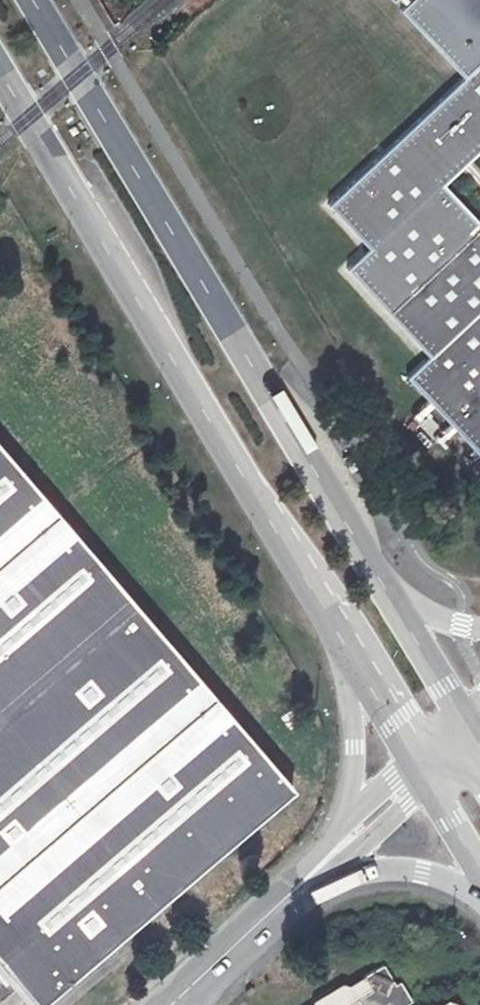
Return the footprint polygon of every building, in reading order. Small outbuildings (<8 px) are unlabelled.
[(329,204),(369,248),(348,268),(389,312),(430,356),(408,377),(479,454),(479,62),(329,204)] [(292,787),(0,445),(0,958),(39,1004),(292,787)] [(407,1003),(412,1000),(399,980),(395,983),(383,963),(363,975),(372,990),(357,998),(361,1004),(409,1004),(407,1003)]
